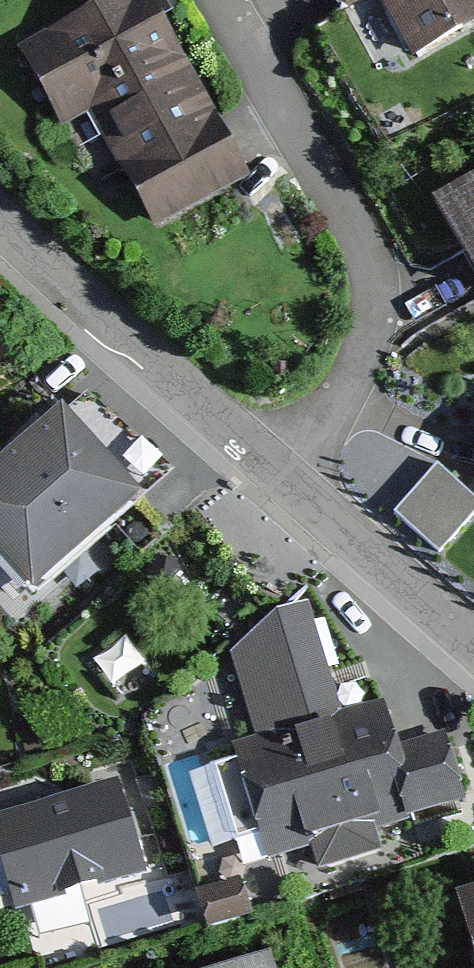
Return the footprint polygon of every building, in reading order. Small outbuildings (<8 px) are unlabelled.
[(48,49),(89,122),(109,111),(172,226),(257,179),(158,0),(137,0),(48,49)] [(363,12),(383,0),(357,0),(363,12)] [(427,53),(473,25),(473,0),(396,0),(427,53)] [(453,211),(473,247),(473,199),(453,211)] [(10,371),(0,360),(0,380),(10,371)] [(86,408),(0,496),(0,528),(69,595),(172,491),(86,408)] [(473,520),(473,493),(439,464),(394,519),(442,559),(473,520)] [(308,598),(241,666),(270,754),(246,762),(280,865),(302,857),(313,890),(383,868),(372,837),(461,808),(440,744),(413,753),(398,705),(348,721),(308,598)] [(123,794),(5,832),(34,922),(152,884),(123,794)]
